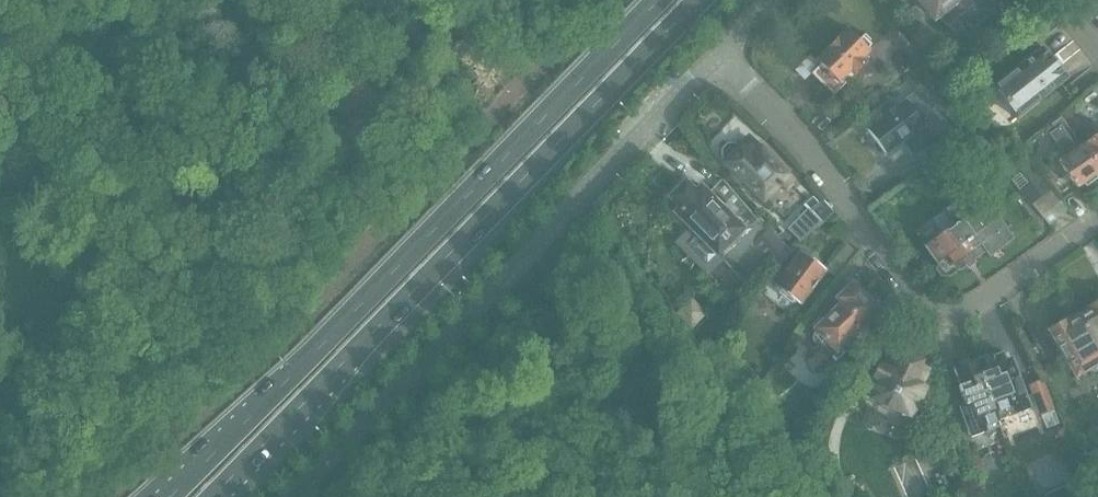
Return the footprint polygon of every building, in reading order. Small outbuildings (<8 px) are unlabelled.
[(935,19),(939,16),(947,26),(963,13),(973,26),(994,9),(987,0),(920,0),(935,19)] [(858,41),(846,29),(815,60),(820,64),(811,74),(833,96),(866,63),(863,60),(870,53),(869,52),(875,45),(864,34),(858,41)] [(1068,79),(1042,47),(991,87),(1017,119),(1068,79)] [(894,107),(883,115),(880,117),(882,119),(867,130),(886,154),(903,141),(913,154),(943,130),(934,118),(938,115),(920,90),(895,109),(894,107)] [(1066,124),(1073,134),(1080,130),(1067,111),(1060,115),(1061,117),(1066,124)] [(1056,131),(1050,135),(1062,153),(1079,142),(1073,134),(1066,124),(1061,117),(1051,124),(1056,131)] [(1097,169),(1097,134),(1081,146),(1097,169)] [(721,149),(721,157),(725,162),(725,163),(762,200),(777,185),(781,189),(790,180),(749,138),(740,148),(735,143),(727,143),(721,149)] [(929,144),(916,154),(925,165),(938,156),(929,144)] [(1097,174),(1097,169),(1081,146),(1058,162),(1077,189),(1097,174)] [(1055,195),(1034,166),(1014,182),(1035,210),(1055,195)] [(716,281),(744,252),(760,236),(750,226),(756,220),(740,201),(733,208),(717,193),(712,198),(701,187),(695,193),(685,183),(670,197),(680,208),(675,213),(694,231),(680,245),(716,281)] [(944,234),(925,247),(937,263),(935,270),(940,277),(947,277),(948,278),(959,270),(960,271),(986,251),(991,257),(1006,245),(1005,244),(1014,237),(1007,229),(1008,228),(988,201),(978,208),(962,221),(951,207),(933,220),(944,234)] [(802,242),(820,223),(807,210),(789,229),(802,242)] [(760,236),(744,252),(769,277),(777,269),(790,251),(788,250),(769,227),(760,236)] [(826,271),(799,251),(773,286),(800,306),(826,271)] [(814,331),(811,334),(813,343),(829,359),(836,353),(879,310),(852,283),(835,299),(840,304),(813,330),(814,331)] [(1074,314),(1097,356),(1097,301),(1074,314)] [(1097,364),(1097,356),(1074,314),(1046,330),(1072,378),(1097,364)] [(719,319),(714,318),(701,330),(709,340),(725,326),(719,319)] [(922,386),(930,370),(920,365),(922,361),(902,351),(900,355),(890,351),(883,367),(879,365),(864,396),(875,402),(871,409),(908,426),(926,388),(922,386)] [(977,363),(997,421),(1029,409),(1011,359),(1005,361),(1002,354),(977,363)] [(997,421),(977,363),(975,364),(975,362),(953,370),(959,386),(958,387),(964,405),(958,407),(970,438),(999,427),(997,421)] [(1059,424),(1054,410),(1043,380),(1030,385),(1041,415),(1047,429),(1059,424)] [(1088,473),(1095,488),(1097,486),(1097,454),(1096,450),(1081,458),(1088,473)]
